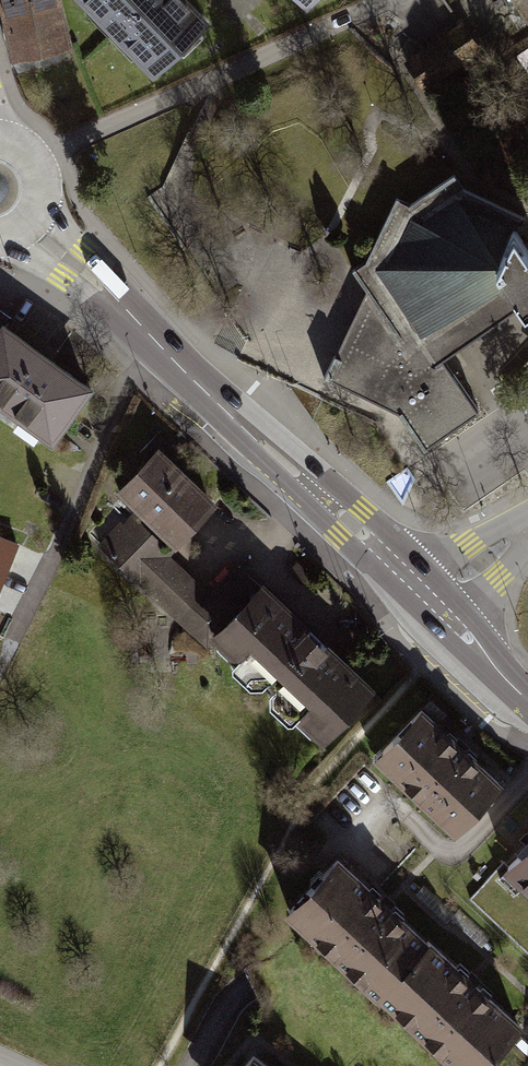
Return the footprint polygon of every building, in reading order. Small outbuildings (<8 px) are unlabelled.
[(11,57),(71,47),(62,0),(1,0),(11,57)] [(153,74),(182,47),(208,23),(186,0),(83,0),(153,74)] [(527,17),(527,0),(517,0),(527,17)] [(460,23),(408,58),(428,87),(479,52),(460,23)] [(427,449),(481,414),(446,359),(507,318),(527,304),(527,220),(523,218),(464,189),(455,176),(409,208),(398,200),(369,262),(354,273),(368,291),(324,380),(403,416),(427,449)] [(46,437),(88,379),(0,315),(0,403),(46,437)] [(139,453),(149,462),(121,493),(140,510),(124,528),(121,526),(105,542),(104,541),(100,545),(207,645),(217,635),(322,733),(355,699),(363,699),(364,690),(367,686),(239,566),(209,597),(163,553),(211,502),(170,463),(177,455),(156,435),(139,453)] [(20,543),(0,535),(0,595),(20,543)] [(422,709),(382,751),(399,767),(396,771),(438,811),(442,807),(459,824),(498,783),(463,750),(460,754),(451,746),(454,742),(439,728),(441,726),(422,709)] [(508,876),(527,894),(527,855),(508,876)] [(388,903),(341,859),(285,919),(380,1004),(435,945),(388,903)] [(446,1065),(487,1065),(522,1028),(470,978),(435,945),(380,1004),(446,1065)] [(247,1065),(266,1065),(255,1057),(247,1065)]
